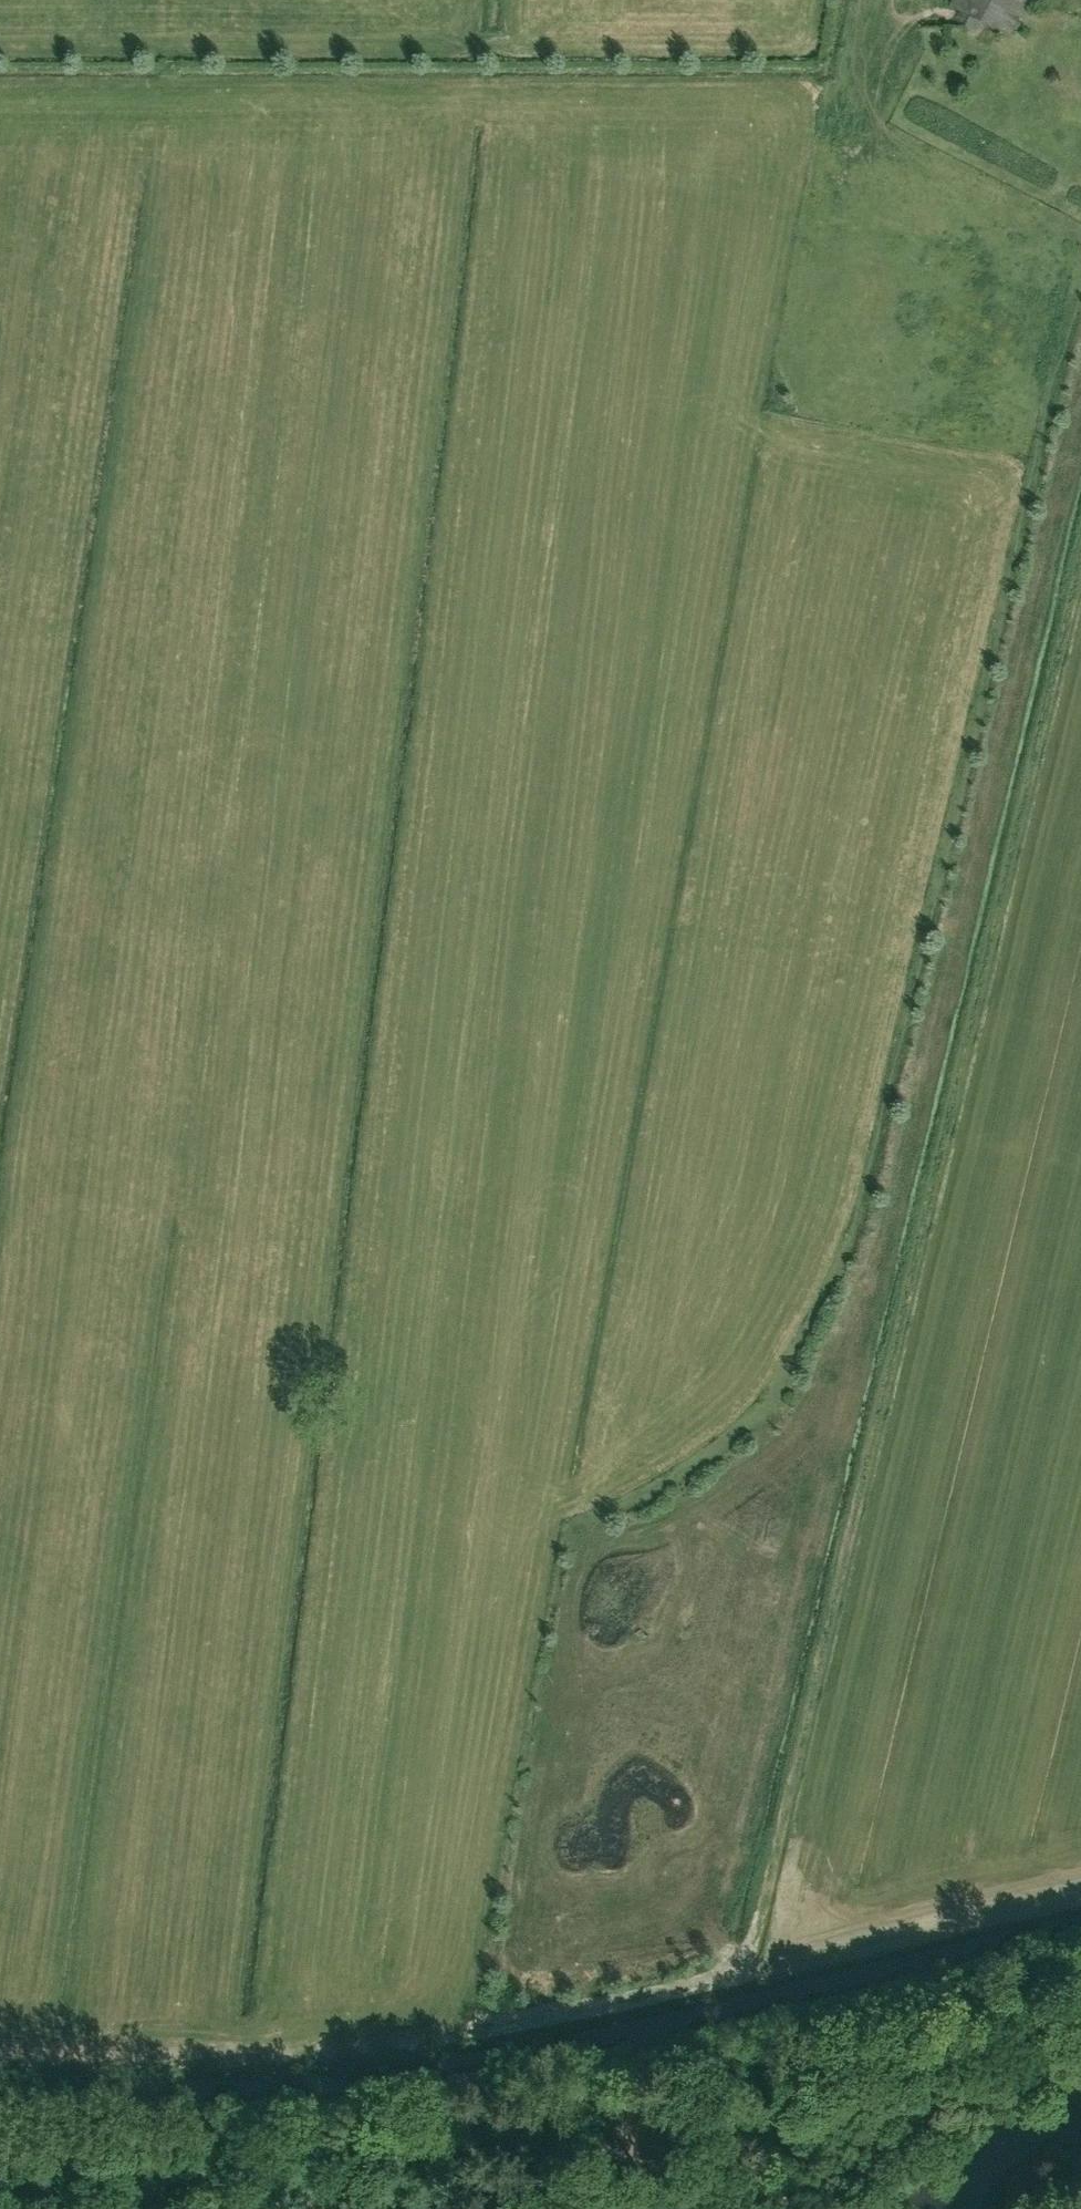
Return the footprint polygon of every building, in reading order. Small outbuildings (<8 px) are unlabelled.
[(1027,0),(951,0),(948,5),(1007,37),(1027,0)]
